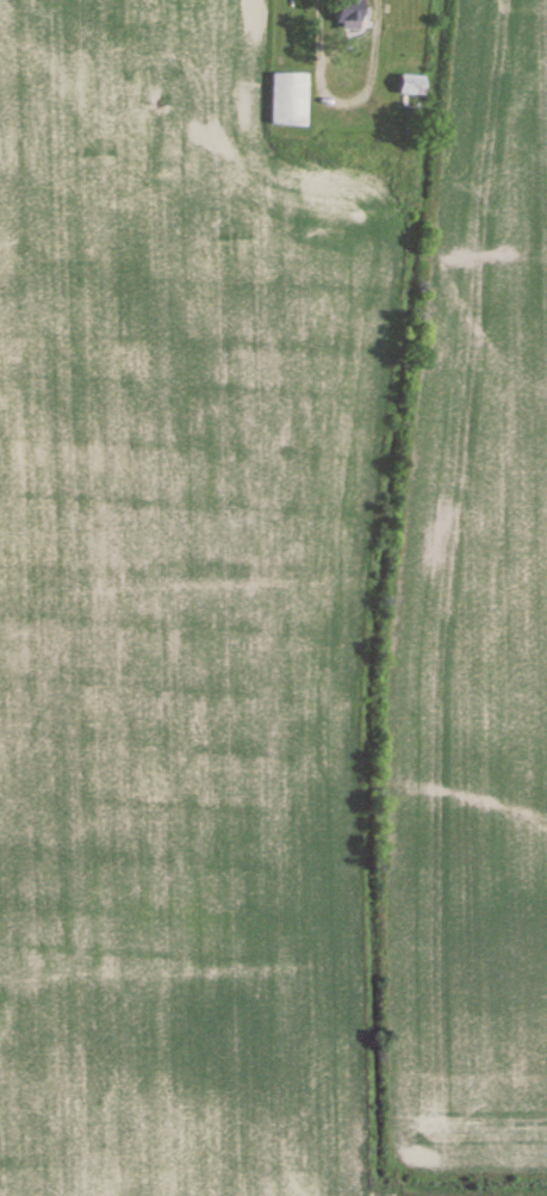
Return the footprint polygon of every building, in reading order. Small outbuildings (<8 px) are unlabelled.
[(365,0),(339,0),(339,30),(365,30),(365,0)] [(272,127),(308,127),(308,74),(272,74),(272,127)] [(402,95),(424,95),(424,76),(402,76),(402,95)]
